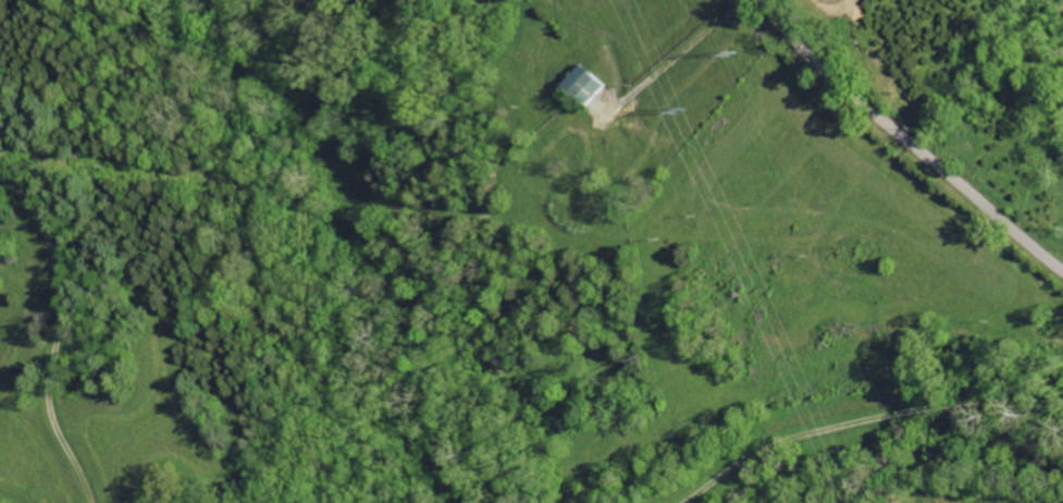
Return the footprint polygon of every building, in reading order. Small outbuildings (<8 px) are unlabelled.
[(594,105),(611,84),(585,63),(568,85),(594,105)]
